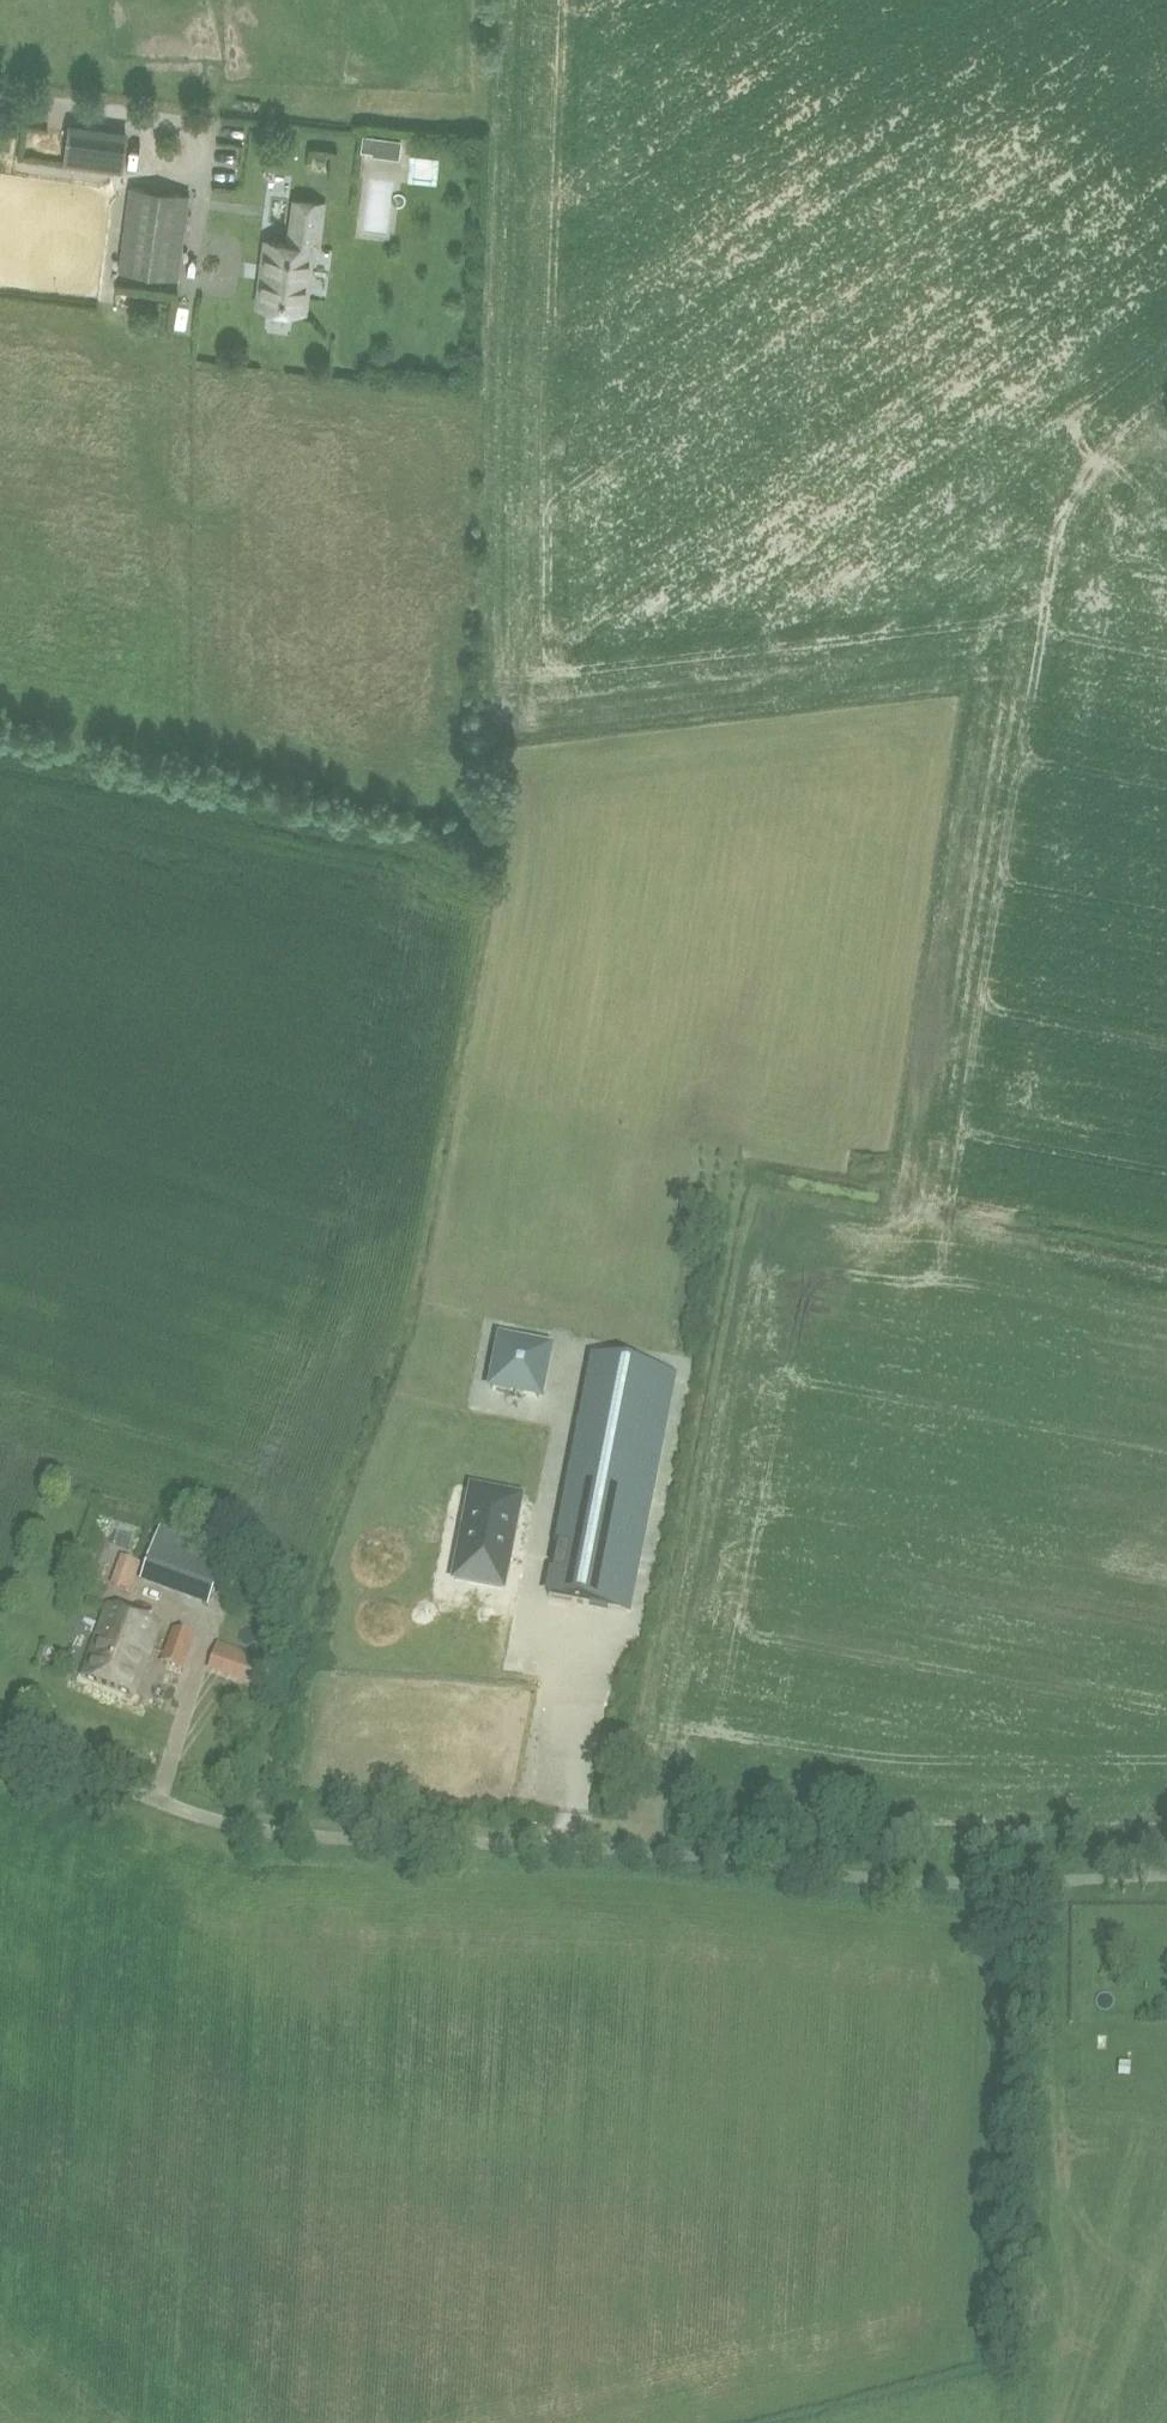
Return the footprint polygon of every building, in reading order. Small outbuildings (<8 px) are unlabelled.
[(122,172),(126,137),(96,133),(92,168),(122,172)] [(305,168),(321,173),(325,156),(309,151),(305,168)] [(189,194),(130,187),(119,269),(179,277),(189,194)] [(313,248),(317,248),(323,203),(295,199),(289,243),(266,240),(258,305),(272,306),(271,312),(290,314),(290,308),(304,310),(313,248)] [(626,1609),(672,1371),(595,1356),(549,1594),(626,1609)] [(502,1591),(521,1497),(469,1487),(451,1580),(502,1591)] [(139,1584),(207,1608),(229,1554),(160,1527),(139,1584)] [(134,1695),(159,1623),(107,1605),(82,1677),(134,1695)] [(195,1637),(171,1628),(160,1662),(183,1670),(195,1637)] [(209,1647),(204,1671),(231,1677),(236,1652),(209,1647)] [(254,1657),(242,1653),(234,1676),(246,1680),(254,1657)]
